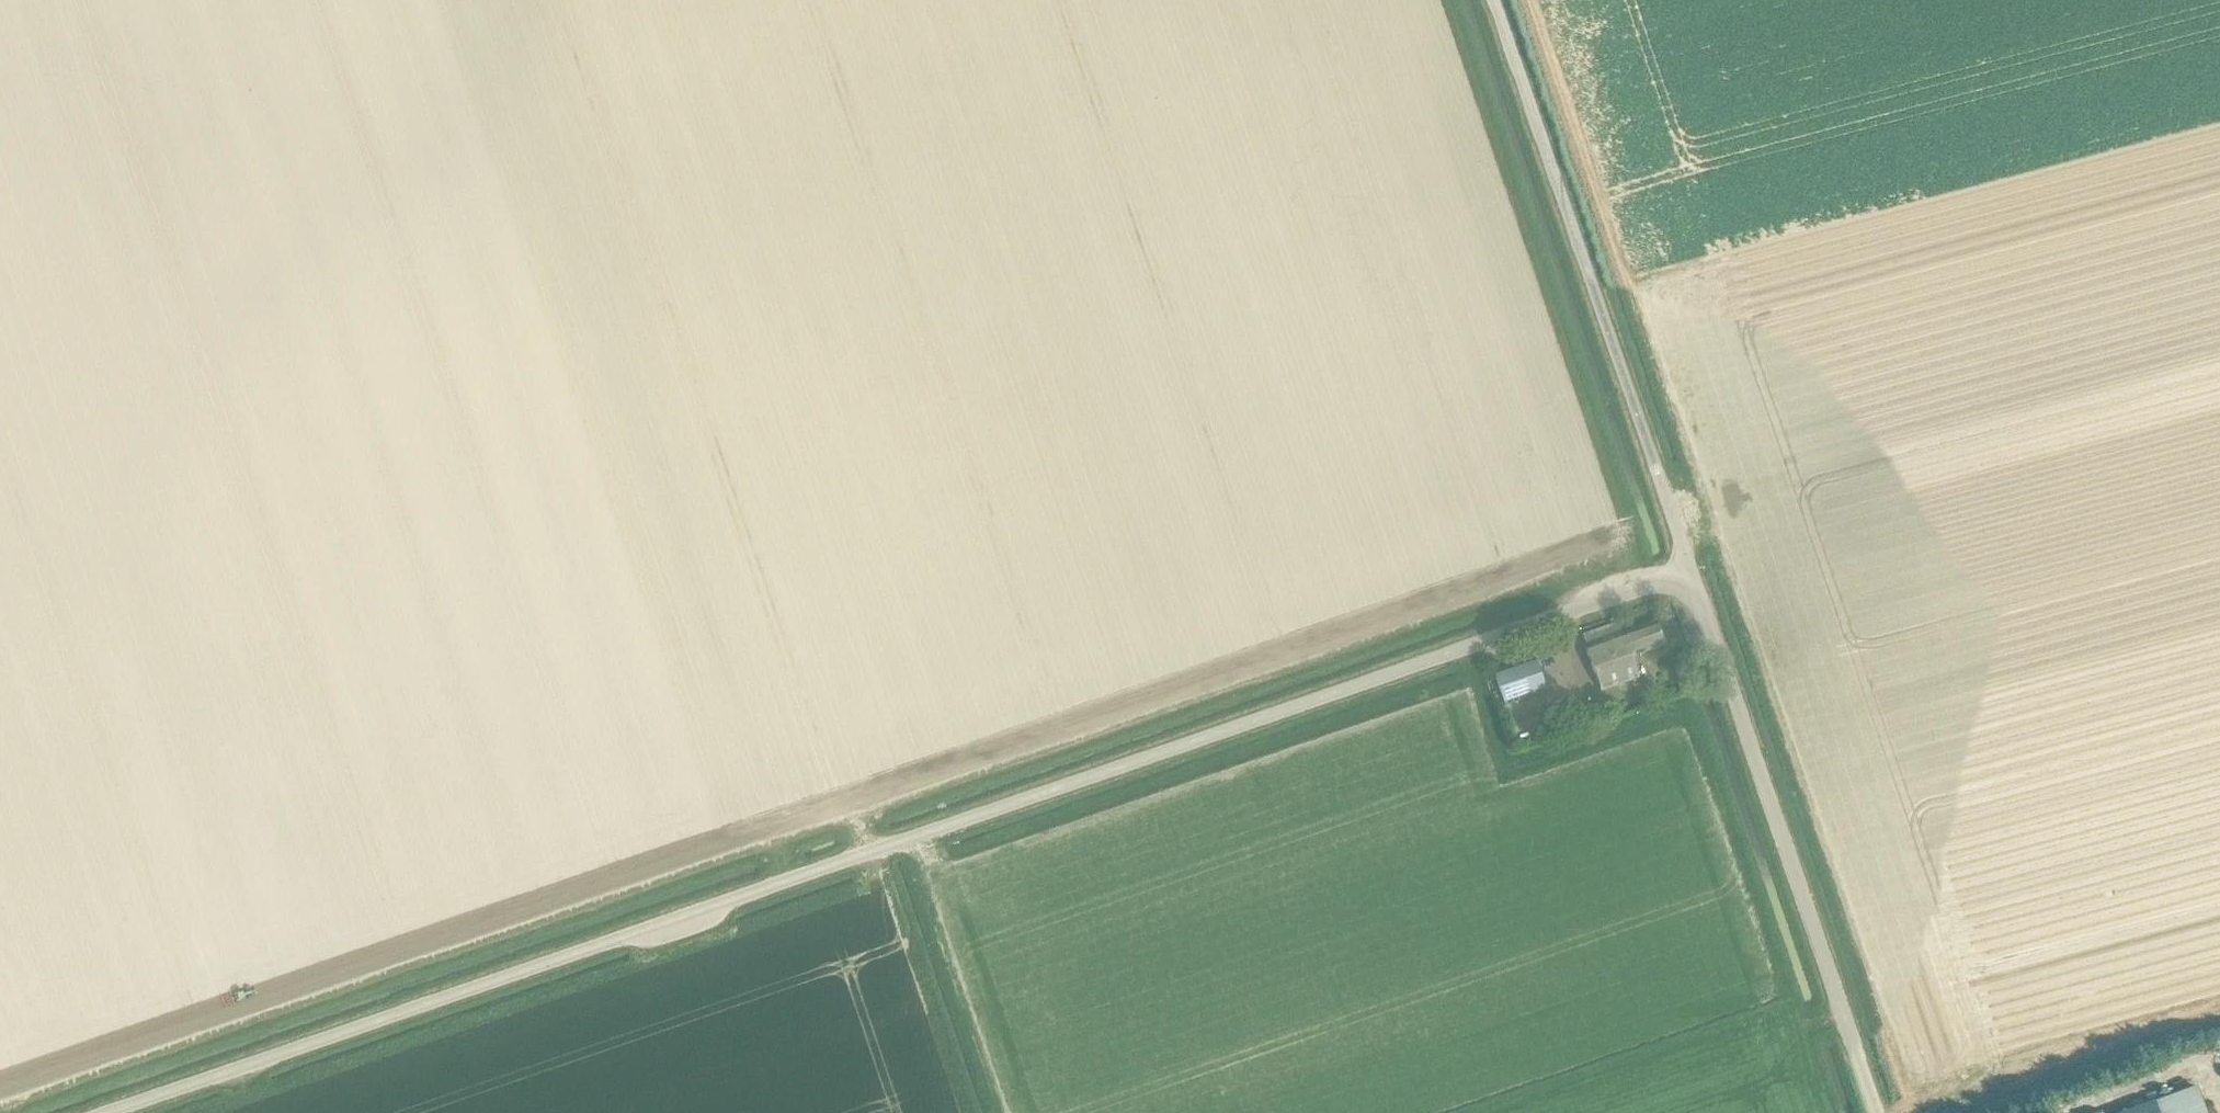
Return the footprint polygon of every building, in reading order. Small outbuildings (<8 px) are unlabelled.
[(1581,636),(1588,657),(1600,692),(1638,678),(1631,657),(1664,645),(1656,623),(1617,636),(1613,625),(1581,636)] [(1546,692),(1534,658),(1493,672),(1505,706),(1546,692)] [(2180,1098),(2162,1105),(2166,1112),(2185,1112),(2180,1098)] [(2157,1101),(2125,1112),(2162,1112),(2157,1101)]
